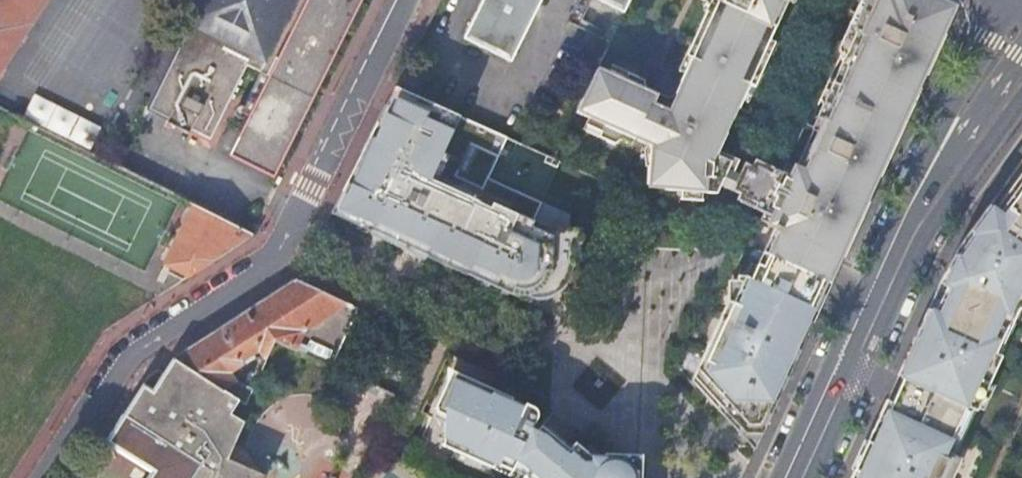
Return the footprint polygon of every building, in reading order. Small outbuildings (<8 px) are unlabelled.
[(44,0),(0,0),(0,68),(44,0)] [(178,23),(185,27),(145,108),(166,119),(167,116),(148,107),(161,82),(167,85),(195,30),(211,25),(202,0),(189,0),(178,23)] [(271,175),(311,96),(307,94),(314,78),(319,80),(360,0),(202,0),(211,25),(195,30),(167,85),(161,82),(148,107),(167,116),(166,119),(187,132),(189,128),(208,137),(245,63),(267,74),(227,153),(271,175)] [(463,37),(511,61),(542,0),(481,0),(463,37)] [(578,111),(588,116),(585,122),(601,130),(599,135),(614,142),(620,139),(631,144),(634,138),(652,146),(651,164),(646,166),(645,182),(664,184),(664,188),(715,191),(720,183),(732,188),(745,161),(717,149),(726,130),(721,124),(725,116),(731,119),(735,111),(740,100),(748,84),(752,86),(761,68),(759,67),(765,52),(768,54),(774,41),(768,39),(786,1),(787,0),(712,0),(711,3),(686,56),(691,58),(684,73),(672,98),(662,93),(656,104),(650,101),(655,90),(645,85),(645,80),(639,78),(640,76),(630,71),(627,76),(611,69),(609,73),(598,69),(578,111)] [(624,14),(631,0),(597,0),(624,14)] [(744,246),(815,278),(841,221),(840,216),(845,212),(861,178),(860,175),(865,164),(868,163),(906,80),(905,78),(911,65),(913,65),(937,11),(913,0),(860,0),(847,26),(850,32),(844,34),(837,48),(841,54),(847,57),(842,66),(838,68),(834,75),(828,77),(819,96),(822,101),(816,114),(810,116),(806,125),(800,127),(793,143),(797,145),(793,153),(788,154),(784,163),(787,165),(784,171),(780,172),(777,176),(773,185),(775,188),(772,194),(770,193),(765,203),(763,206),(767,212),(764,218),(758,215),(744,246)] [(815,278),(821,281),(828,284),(834,271),(950,19),(954,10),(951,3),(944,0),(913,0),(937,11),(913,65),(911,65),(905,78),(906,80),(868,163),(865,164),(860,175),(861,178),(845,212),(840,216),(841,221),(815,278)] [(761,68),(768,54),(765,52),(759,67),(761,68)] [(679,71),(684,73),(691,58),(686,56),(679,71)] [(614,64),(611,69),(627,76),(630,71),(614,64)] [(748,84),(740,100),(745,101),(752,86),(748,84)] [(508,136),(394,86),(384,107),(335,205),(341,208),(338,214),(371,229),(374,230),(380,233),(387,236),(400,242),(414,249),(495,287),(500,289),(504,291),(524,300),(530,292),(535,294),(544,295),(550,292),(554,289),(557,287),(562,278),(564,266),(570,266),(573,244),(579,245),(581,230),(545,225),(533,220),(542,202),(489,178),(508,136)] [(662,93),(655,90),(650,101),(656,104),(662,93)] [(721,124),(726,130),(731,119),(725,116),(721,124)] [(761,169),(745,161),(732,188),(749,196),(765,203),(770,193),(772,194),(775,188),(773,185),(777,176),(761,169)] [(960,458),(954,456),(964,436),(1000,356),(1021,309),(1021,166),(992,208),(989,206),(986,210),(989,212),(977,229),(974,227),(971,231),(974,232),(958,257),(955,255),(952,260),(956,261),(945,279),(942,278),(940,282),(943,283),(931,311),(928,309),(926,313),(934,317),(925,336),(917,333),(915,337),(918,338),(903,371),(900,370),(898,374),(901,375),(897,382),(889,400),(887,400),(880,415),(881,416),(852,477),(951,477),(960,458)] [(253,234),(195,205),(166,263),(191,275),(253,234)] [(815,278),(744,246),(735,266),(739,268),(735,278),(733,295),(723,319),(718,317),(692,376),(709,394),(716,396),(715,399),(742,427),(746,428),(815,278)] [(359,307),(297,278),(170,363),(240,409),(255,389),(235,382),(246,370),(257,361),(269,366),(277,348),(298,357),(333,363),(359,307)] [(815,278),(746,428),(753,428),(762,428),(823,296),(828,284),(821,281),(815,278)] [(934,317),(926,313),(917,333),(925,336),(934,317)] [(109,442),(154,472),(150,477),(248,477),(227,469),(245,432),(233,425),(240,409),(170,363),(155,393),(144,385),(109,442)] [(507,475),(512,465),(514,462),(527,434),(535,418),(536,414),(534,409),(457,372),(456,375),(450,372),(432,408),(433,408),(433,410),(442,414),(442,441),(470,454),(469,457),(496,470),(507,475)] [(619,475),(615,469),(602,458),(597,464),(588,457),(572,443),(564,453),(547,438),(536,429),(530,438),(527,434),(514,462),(524,470),(532,475),(530,477),(620,477),(619,475)] [(470,454),(442,441),(442,445),(469,457),(470,454)] [(637,458),(588,457),(597,464),(602,458),(615,469),(619,475),(620,477),(637,477),(637,458)]
